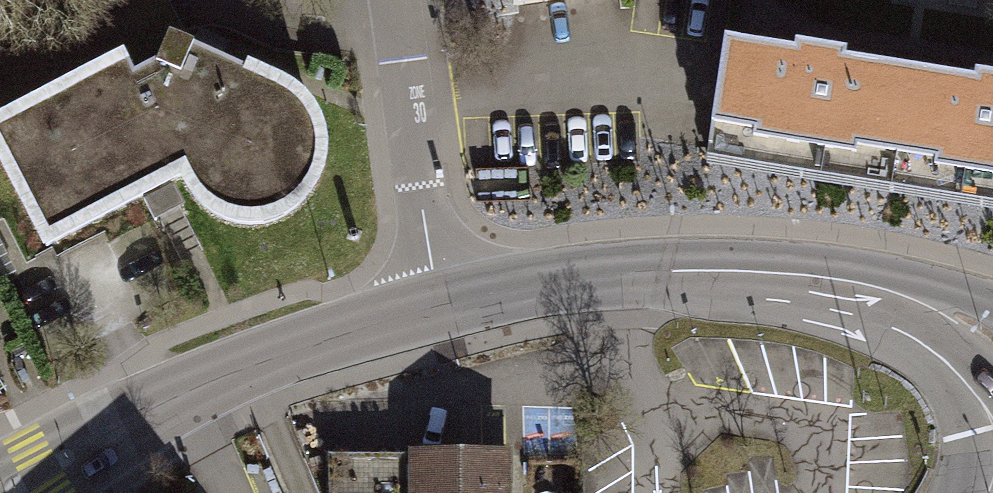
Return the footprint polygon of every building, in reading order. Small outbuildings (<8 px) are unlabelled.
[(499,13),(588,0),(497,0),(499,13)] [(723,34),(706,145),(878,172),(896,61),(723,34)] [(878,172),(992,190),(992,77),(896,61),(878,172)] [(46,264),(178,194),(190,217),(210,234),(240,241),(271,238),(300,222),(314,197),(315,161),(306,136),(288,118),(165,64),(0,148),(0,168),(46,264)] [(515,460),(404,460),(404,492),(515,492),(515,460)]
